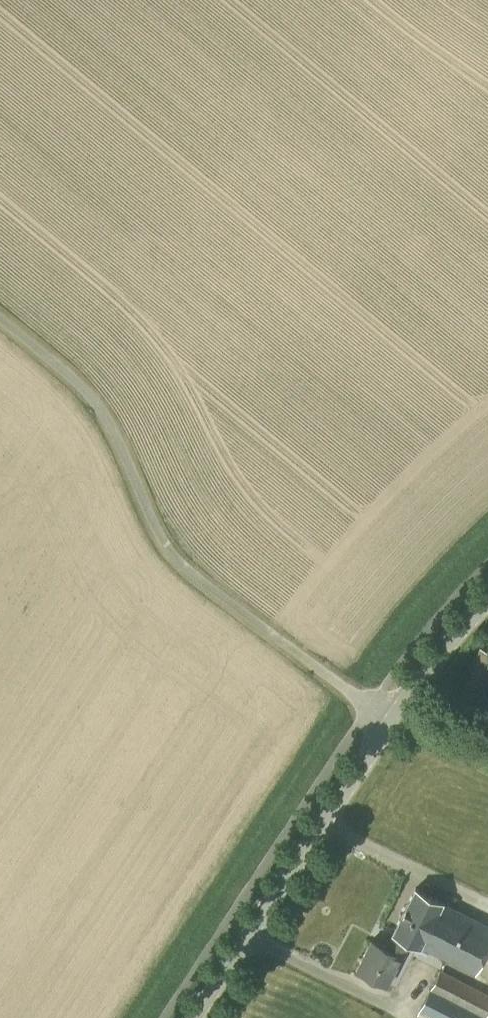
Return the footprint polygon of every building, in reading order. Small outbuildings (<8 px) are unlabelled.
[(487,712),(487,652),(481,649),(461,702),(487,712)] [(371,938),(356,967),(387,983),(402,954),(403,955),(410,941),(445,959),(475,974),(487,950),(487,924),(416,886),(392,932),(385,946),(371,938)] [(441,970),(418,1015),(423,1017),(433,1017),(435,1017),(486,1017),(487,1013),(487,994),(441,970)]
